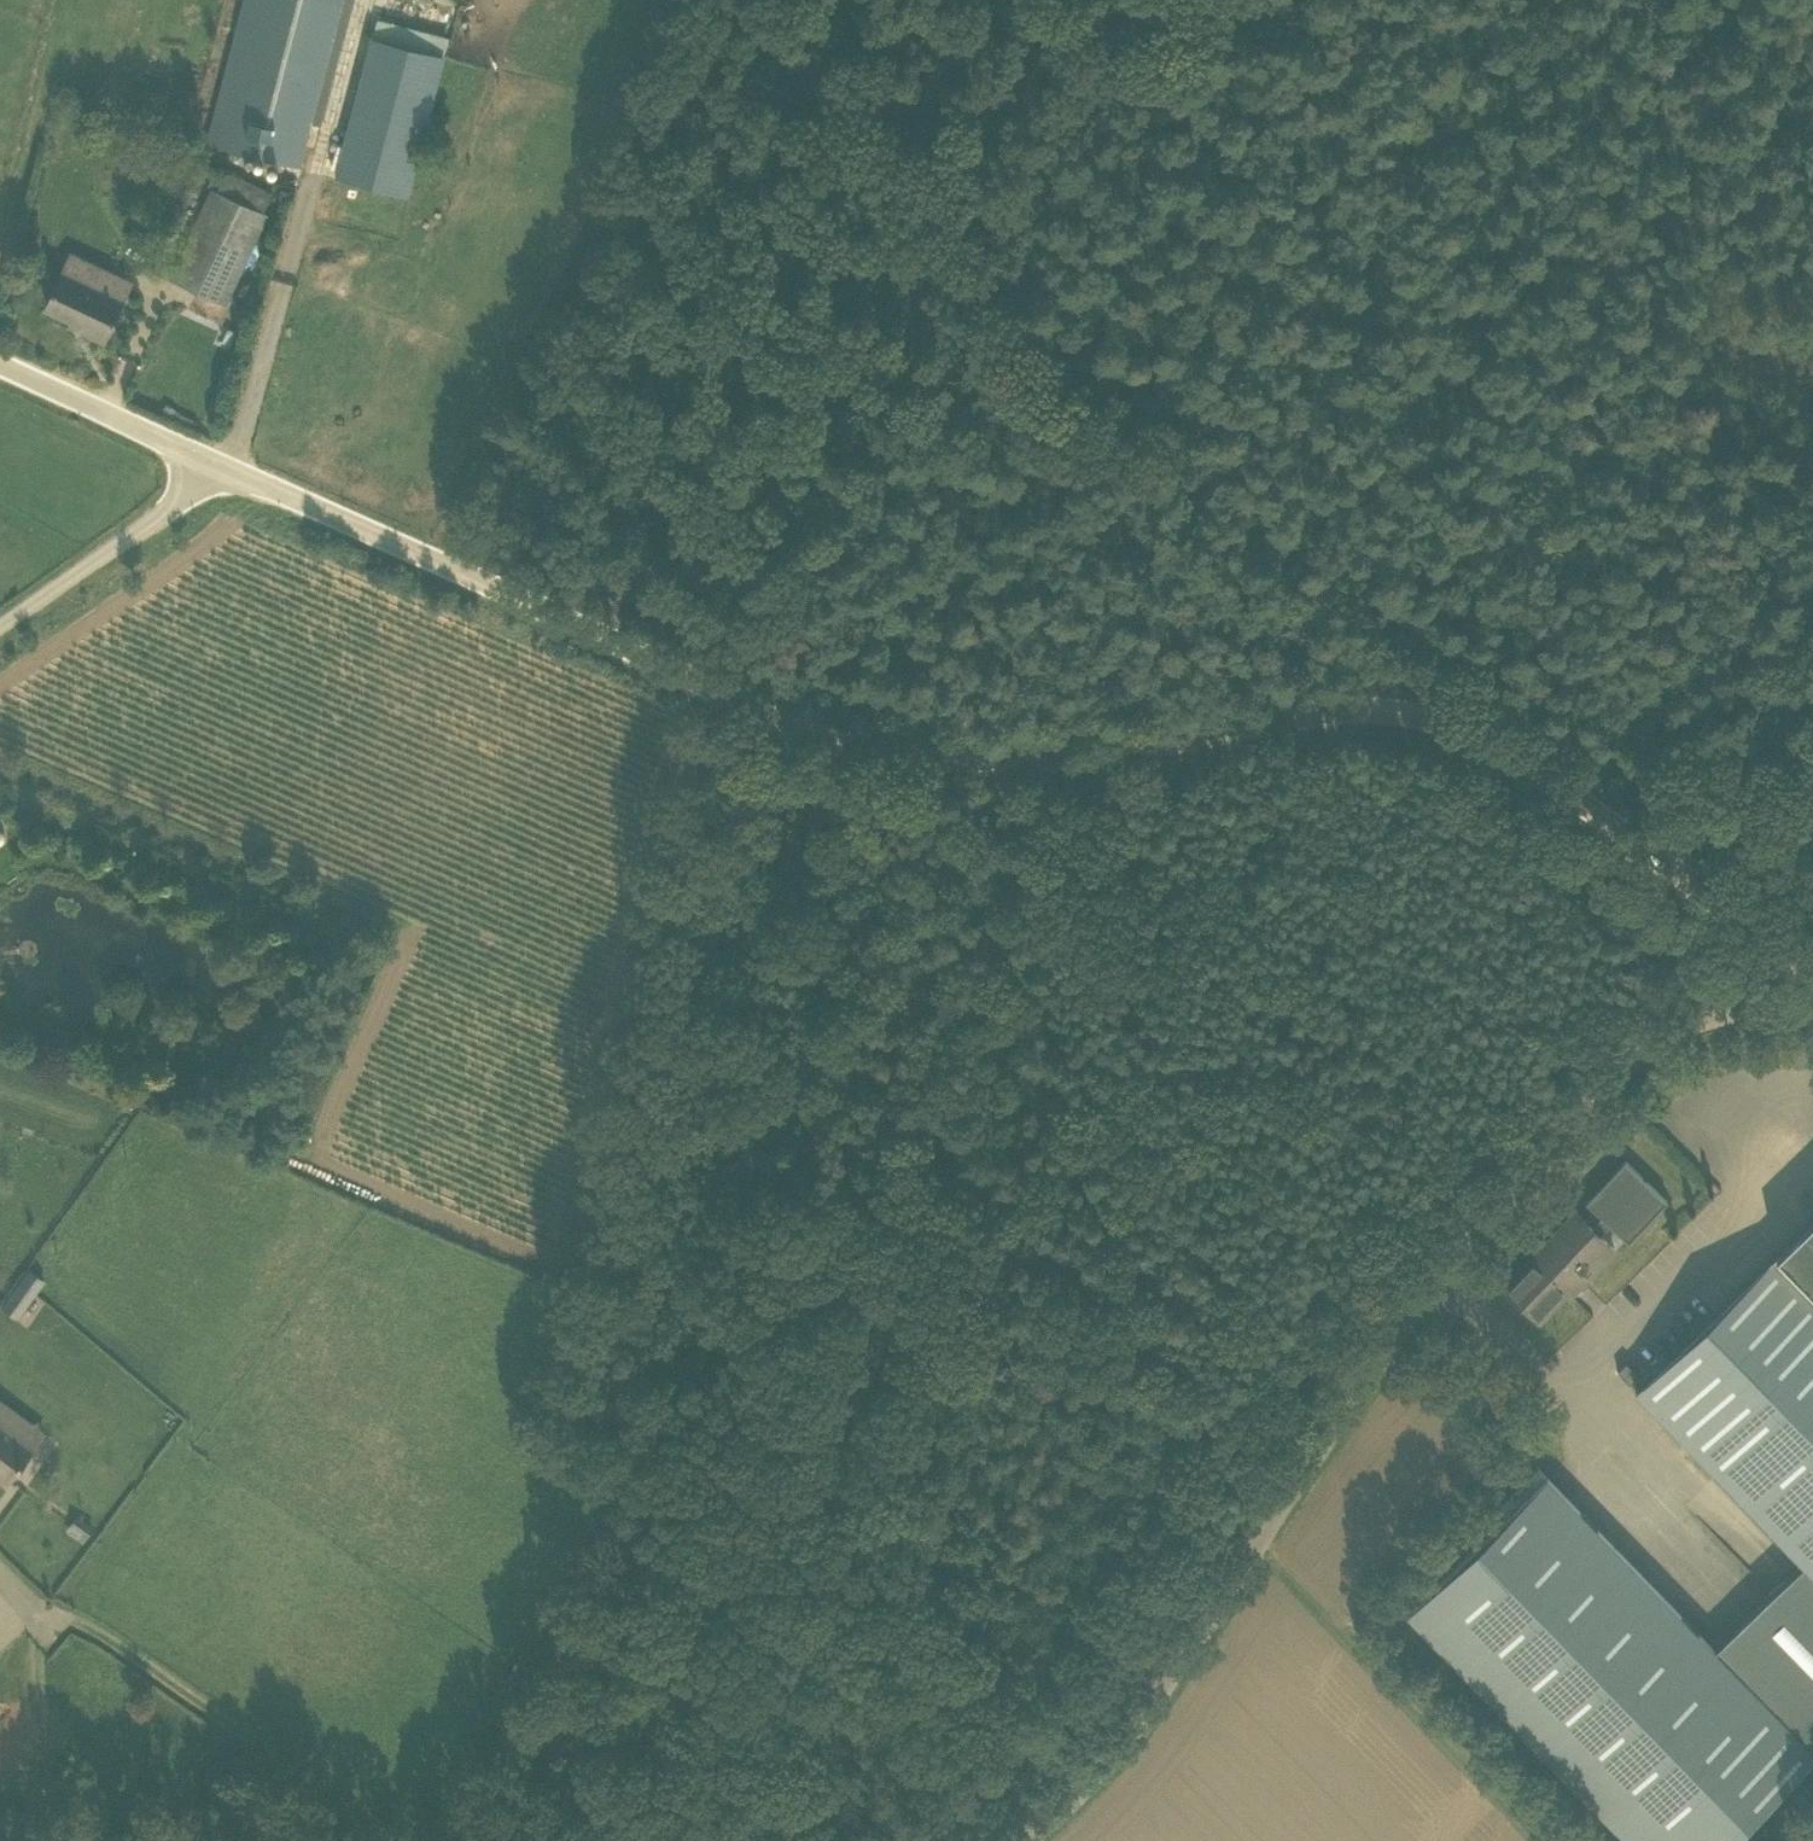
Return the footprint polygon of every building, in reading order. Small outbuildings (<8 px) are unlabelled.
[(208,142),(300,166),(343,0),(245,0),(208,142)] [(408,195),(443,54),(373,36),(337,177),(408,195)] [(212,189),(205,204),(171,278),(226,304),(260,230),(268,214),(212,189)] [(125,296),(64,268),(47,305),(85,322),(82,328),(105,339),(125,296)] [(1615,1248),(1600,1233),(1609,1223),(1629,1241),(1668,1199),(1626,1159),(1586,1201),(1602,1216),(1591,1225),(1576,1211),(1505,1286),(1540,1316),(1577,1277),(1582,1282),(1615,1248)] [(1776,1254),(1812,1292),(1812,1218),(1776,1254)] [(1776,1254),(1637,1390),(1804,1562),(1812,1571),(1812,1292),(1776,1254)] [(1630,1382),(1639,1374),(1627,1362),(1618,1370),(1630,1382)] [(0,1422),(0,1471),(10,1478),(33,1447),(0,1422)] [(1715,1648),(1548,1476),(1408,1612),(1630,1840),(1726,1840),(1812,1757),(1812,1749),(1715,1648)] [(93,1526),(78,1515),(72,1523),(87,1534),(93,1526)] [(1812,1749),(1812,1571),(1804,1562),(1715,1648),(1812,1749)]
